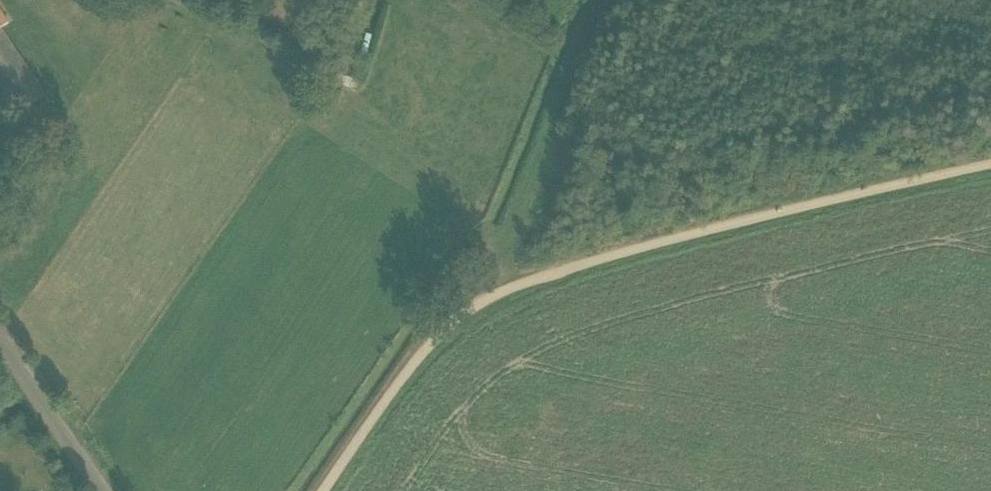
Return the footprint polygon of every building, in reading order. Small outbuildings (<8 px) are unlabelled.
[(1,28),(10,23),(0,8),(0,86),(18,113),(46,95),(1,28)]
